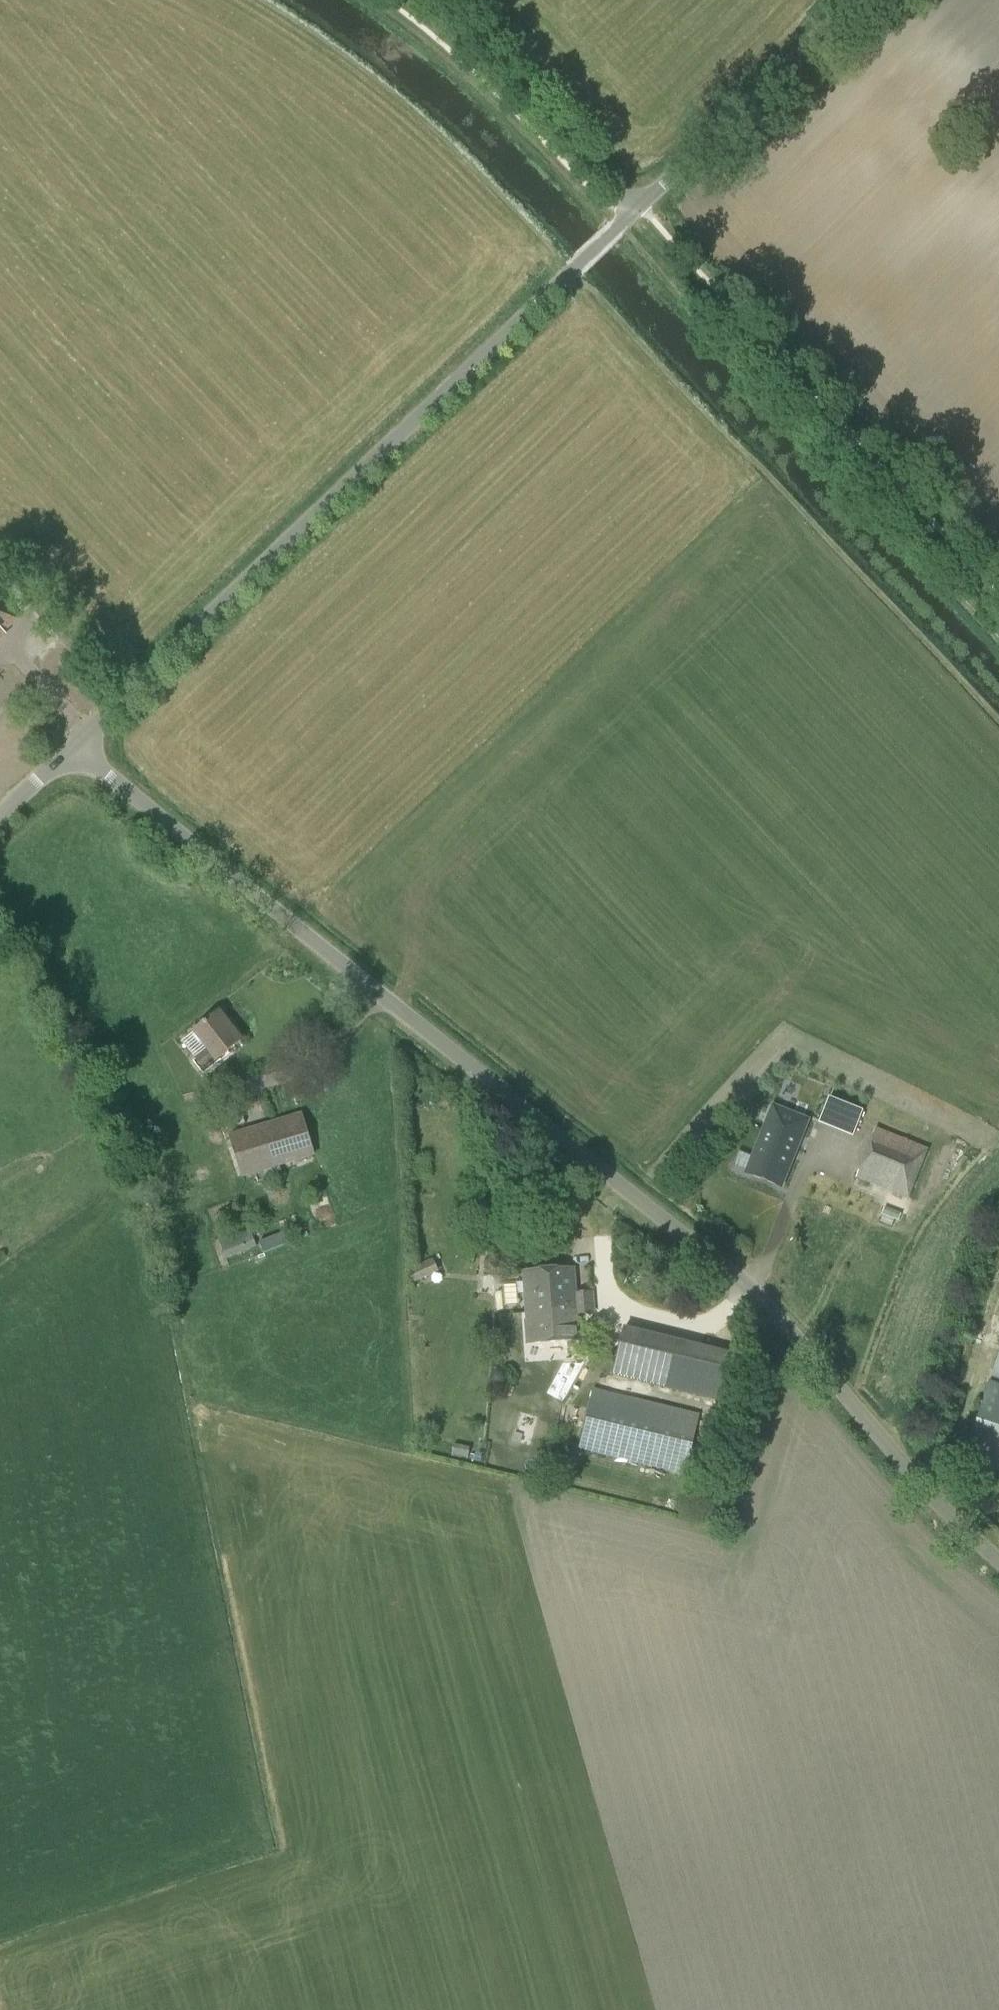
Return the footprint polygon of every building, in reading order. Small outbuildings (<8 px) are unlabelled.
[(12,627),(8,623),(13,619),(0,604),(0,637),(12,627)] [(235,1024),(223,1008),(193,1032),(206,1050),(195,1058),(203,1069),(215,1060),(215,1061),(246,1037),(236,1024),(235,1024)] [(858,1135),(868,1107),(833,1095),(823,1123),(858,1135)] [(743,1172),(743,1173),(782,1189),(810,1120),(771,1104),(749,1157),(753,1158),(747,1173),(743,1172)] [(241,1178),(314,1156),(301,1113),(228,1135),(241,1178)] [(908,1198),(927,1148),(875,1128),(855,1178),(908,1198)] [(905,1219),(912,1201),(887,1191),(880,1209),(883,1210),(881,1214),(897,1221),(899,1217),(905,1219)] [(225,1258),(256,1247),(248,1226),(218,1237),(225,1258)] [(574,1293),(573,1269),(523,1272),(528,1343),(579,1340),(578,1320),(576,1320),(576,1315),(592,1314),(591,1292),(574,1293)] [(643,1331),(645,1324),(627,1319),(625,1326),(623,1326),(610,1376),(723,1403),(734,1353),(643,1331)] [(961,1461),(998,1473),(998,1349),(988,1381),(961,1461)] [(686,1476),(700,1415),(626,1395),(592,1388),(578,1449),(686,1476)]
